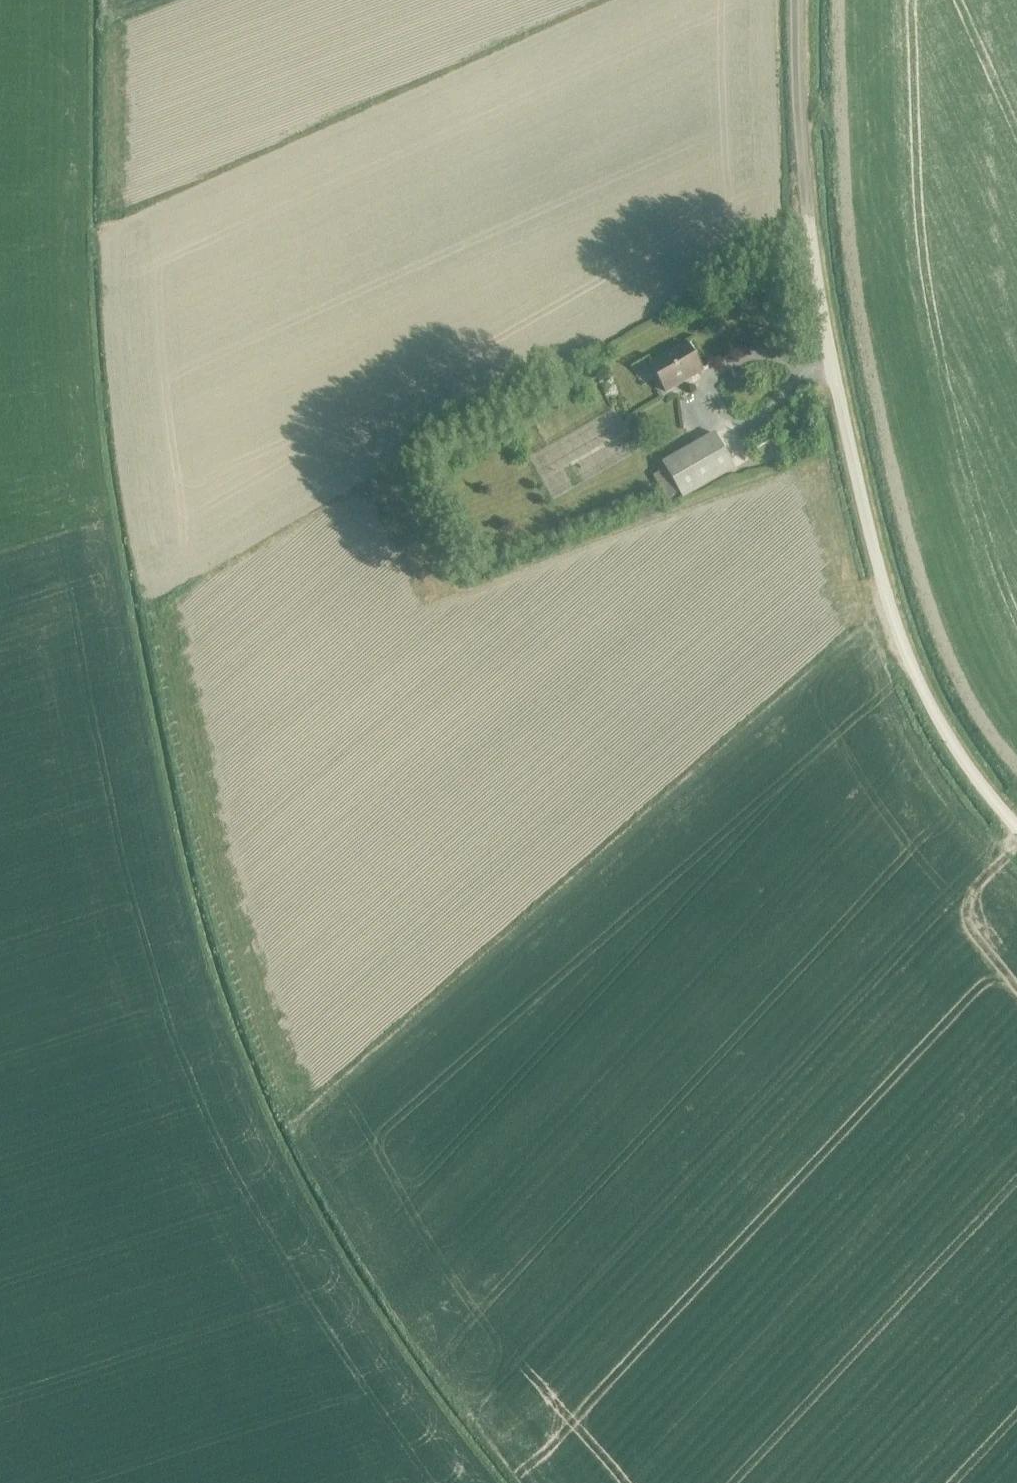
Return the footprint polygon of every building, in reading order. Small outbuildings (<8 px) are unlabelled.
[(666,392),(701,372),(685,344),(650,365),(666,392)] [(652,477),(666,501),(679,493),(682,498),(734,468),(714,434),(662,464),(665,469),(652,477)]
